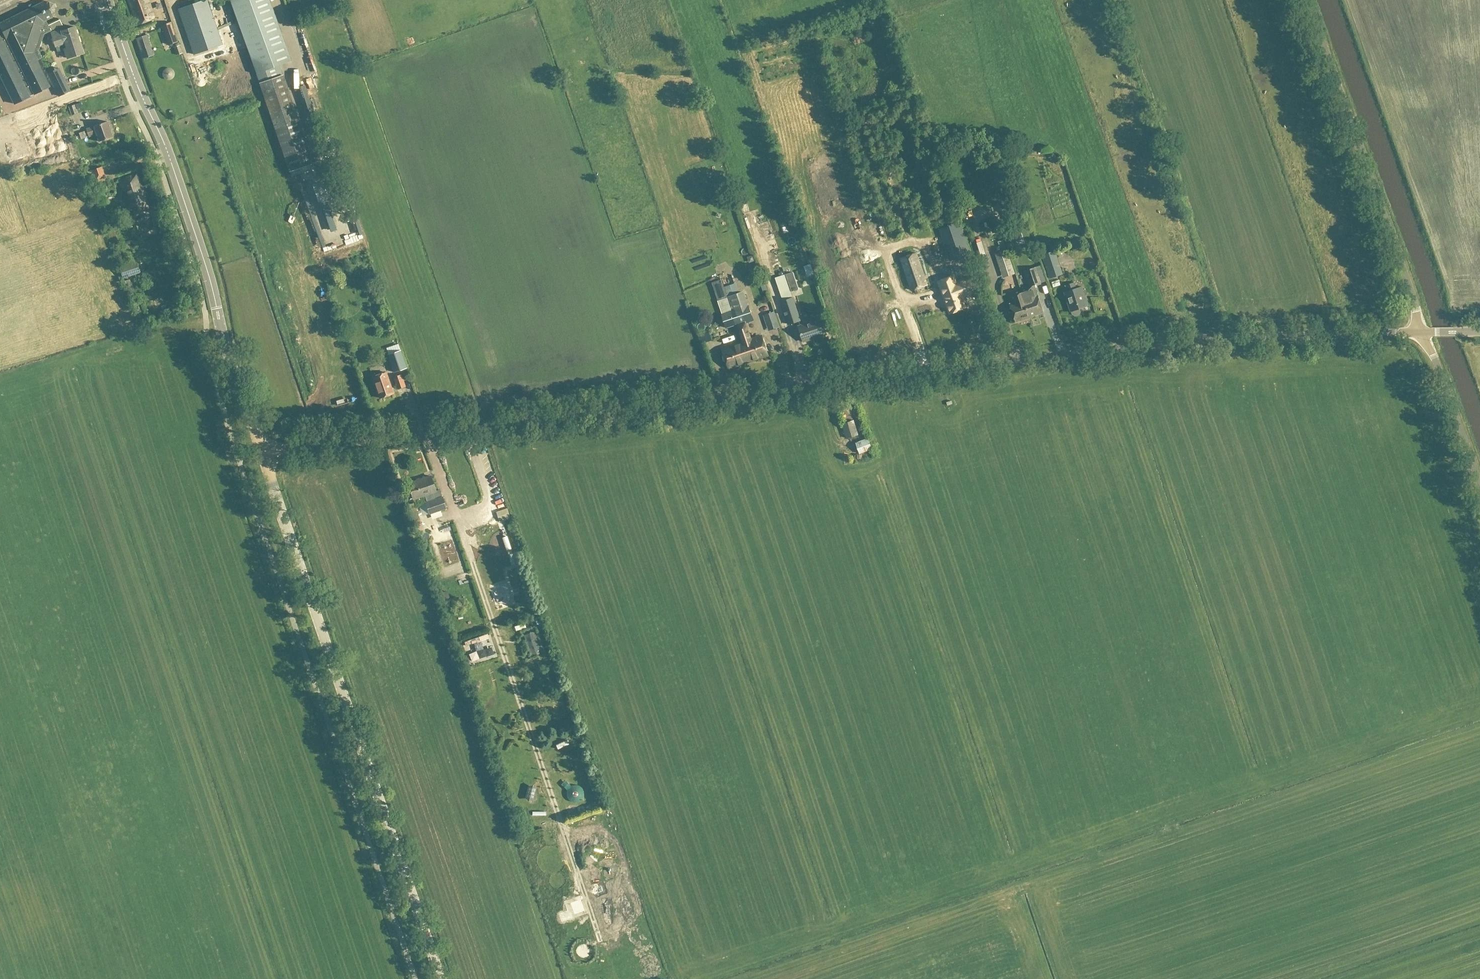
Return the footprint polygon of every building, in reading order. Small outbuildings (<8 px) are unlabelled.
[(136,26),(154,20),(147,0),(127,0),(136,26)] [(254,72),(254,74),(289,63),(268,0),(230,0),(254,72)] [(205,1),(177,10),(193,55),(220,45),(205,1)] [(0,23),(0,28),(1,30),(0,31),(0,79),(11,104),(32,94),(48,88),(36,62),(45,58),(41,50),(36,38),(50,32),(45,21),(51,18),(49,15),(54,13),(52,10),(50,5),(49,3),(44,5),(43,3),(31,8),(30,6),(25,8),(26,12),(0,23)] [(170,25),(161,28),(166,47),(176,45),(170,25)] [(58,32),(50,34),(57,53),(64,51),(67,59),(82,54),(73,28),(58,33),(58,32)] [(149,48),(145,36),(135,39),(139,51),(142,59),(152,56),(149,48)] [(173,48),(176,55),(181,53),(179,46),(173,48)] [(46,60),(46,71),(55,70),(55,59),(46,60)] [(170,74),(167,67),(160,69),(162,76),(170,74)] [(69,92),(61,75),(50,81),(58,97),(69,92)] [(77,114),(75,106),(68,108),(70,116),(77,114)] [(36,112),(17,118),(26,151),(46,145),(36,112)] [(93,128),(86,130),(88,137),(95,135),(97,143),(111,138),(106,123),(92,127),(93,128)] [(0,131),(0,141),(3,152),(19,147),(12,127),(0,131)] [(349,226),(321,140),(283,152),(311,239),(349,226)] [(80,156),(95,154),(94,143),(78,145),(80,156)] [(54,155),(56,160),(69,156),(68,151),(54,155)] [(87,172),(92,185),(104,181),(104,179),(105,179),(101,168),(87,172)] [(136,175),(118,181),(130,216),(148,210),(145,200),(147,199),(143,187),(140,185),(136,175)] [(858,193),(853,195),(855,203),(861,201),(858,193)] [(162,218),(160,214),(159,211),(152,213),(153,216),(156,225),(167,221),(166,217),(162,218)] [(1006,222),(993,226),(997,236),(1009,232),(1006,222)] [(950,260),(968,254),(958,223),(939,230),(950,260)] [(1005,252),(995,255),(1004,279),(1014,275),(1005,252)] [(1054,253),(1042,257),(1049,280),(1062,276),(1054,253)] [(915,254),(900,259),(911,291),(926,286),(915,254)] [(128,280),(128,278),(139,274),(135,263),(125,266),(124,262),(118,264),(123,281),(128,280)] [(777,262),(770,263),(772,273),(779,272),(777,262)] [(1036,272),(1025,276),(1029,287),(1029,288),(1034,286),(1040,284),(1036,272)] [(964,308),(959,294),(971,289),(967,279),(955,283),(953,277),(948,278),(951,285),(940,289),(949,313),(964,308)] [(1067,293),(1064,294),(1070,313),(1071,313),(1071,315),(1075,317),(1078,316),(1080,312),(1079,310),(1087,307),(1081,288),(1080,287),(1076,288),(1074,283),(1064,286),(1065,287),(1067,293)] [(1029,288),(1029,287),(1019,290),(1029,318),(1032,318),(1032,316),(1042,313),(1034,286),(1029,288)] [(1019,290),(1015,292),(1006,295),(1015,323),(1029,318),(1019,290)] [(752,321),(747,306),(743,293),(726,298),(731,312),(730,312),(736,326),(745,323),(752,321)] [(787,326),(800,322),(792,299),(779,302),(787,326)] [(736,326),(730,312),(720,315),(725,330),(736,326)] [(762,316),(765,327),(777,323),(773,312),(762,316)] [(821,320),(797,328),(802,343),(826,336),(821,320)] [(748,362),(767,356),(761,338),(751,341),(745,323),(736,326),(742,344),(748,362)] [(748,362),(742,344),(723,350),(729,369),(748,362)] [(406,368),(400,351),(387,356),(392,373),(406,368)] [(386,374),(372,379),(378,399),(392,395),(386,374)] [(392,378),(396,390),(404,388),(400,376),(392,378)] [(841,425),(845,439),(857,436),(853,422),(841,425)] [(854,444),(858,455),(871,451),(867,439),(854,444)] [(429,477),(407,485),(412,500),(424,496),(426,503),(424,503),(429,515),(445,510),(438,492),(434,493),(429,477)] [(413,504),(407,506),(413,522),(418,520),(413,504)] [(501,522),(509,519),(506,509),(498,512),(501,522)]
